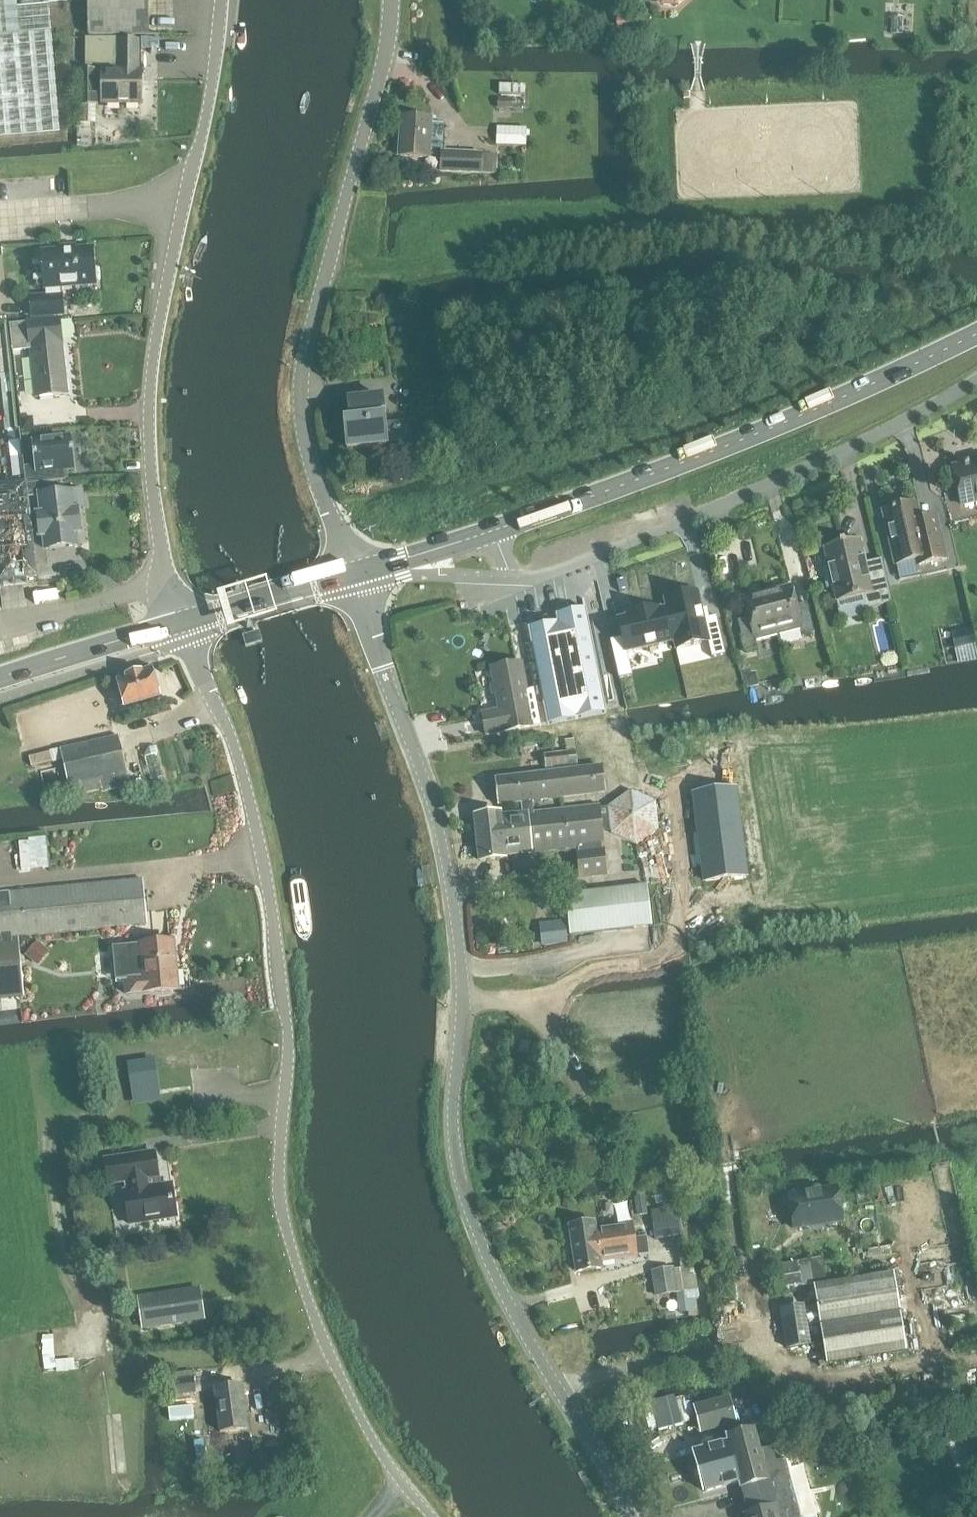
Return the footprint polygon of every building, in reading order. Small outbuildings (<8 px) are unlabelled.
[(16,0),(0,0),(0,139),(60,134),(49,5),(17,8),(16,0)] [(139,36),(149,36),(149,0),(88,0),(89,36),(139,36)] [(141,106),(142,73),(139,73),(139,40),(118,40),(118,73),(102,73),(102,105),(141,106)] [(430,124),(430,119),(402,117),(399,156),(428,158),(428,149),(442,151),(444,125),(430,124)] [(497,129),(496,147),(525,148),(526,131),(497,129)] [(440,172),(480,174),(481,155),(442,152),(440,172)] [(95,280),(98,280),(97,269),(94,269),(92,250),(43,254),(45,287),(46,287),(47,297),(30,299),(32,315),(63,313),(62,296),(61,296),(60,286),(95,284),(95,280)] [(67,394),(61,343),(62,343),(59,318),(27,322),(27,323),(9,325),(12,352),(31,350),(36,398),(67,394)] [(348,401),(350,422),(344,422),(347,449),(387,445),(387,444),(410,442),(409,421),(385,424),(382,397),(348,401)] [(76,470),(72,436),(32,440),(34,466),(24,467),(26,484),(26,485),(65,481),(64,471),(76,470)] [(953,469),(961,506),(976,502),(976,463),(953,469)] [(0,486),(0,578),(0,581),(37,577),(30,518),(26,485),(0,486)] [(76,532),(80,531),(77,509),(73,510),(71,491),(39,495),(41,514),(37,514),(40,536),(44,535),(45,548),(77,545),(76,532)] [(884,512),(896,565),(917,560),(918,566),(945,559),(938,526),(922,530),(916,505),(908,507),(905,505),(894,508),(892,510),(884,512)] [(679,533),(668,536),(674,555),(685,551),(679,533)] [(860,542),(860,541),(823,548),(824,550),(824,549),(828,567),(822,568),(827,588),(833,587),(836,601),(836,602),(836,603),(862,597),(865,608),(864,608),(864,609),(892,602),(891,601),(881,561),(882,561),(881,559),(865,563),(860,542)] [(768,592),(779,636),(802,630),(803,636),(816,633),(808,603),(797,606),(792,586),(768,592)] [(779,636),(768,592),(744,598),(749,618),(738,621),(746,652),(758,649),(756,641),(779,636)] [(698,593),(664,600),(666,608),(674,642),(675,650),(708,642),(711,658),(725,655),(716,617),(704,620),(698,593)] [(622,638),(610,641),(619,679),(632,676),(627,653),(674,642),(666,608),(658,610),(658,609),(628,616),(628,617),(618,619),(622,638)] [(557,622),(528,628),(531,645),(536,644),(539,661),(547,703),(543,704),(547,725),(606,713),(586,609),(584,609),(569,612),(556,615),(557,622)] [(976,657),(976,642),(976,635),(955,639),(959,660),(976,657)] [(499,709),(482,713),(486,734),(532,725),(540,724),(533,689),(526,690),(521,662),(491,667),(499,709)] [(124,708),(160,697),(151,669),(150,670),(148,665),(140,667),(141,672),(125,676),(126,680),(117,683),(124,708)] [(131,786),(127,771),(119,735),(61,748),(69,784),(93,779),(96,794),(131,786)] [(565,740),(566,753),(575,751),(574,739),(565,740)] [(546,774),(497,780),(500,805),(520,803),(522,814),(534,812),(532,801),(604,793),(601,768),(578,771),(576,757),(544,760),(545,770),(546,774)] [(693,794),(704,883),(746,878),(735,788),(693,794)] [(628,793),(607,809),(609,831),(610,835),(634,845),(655,830),(652,804),(628,793)] [(501,814),(476,816),(481,861),(505,858),(505,855),(570,848),(577,847),(578,847),(581,877),(606,874),(603,845),(602,832),(609,831),(607,809),(599,810),(599,805),(564,809),(534,812),(522,814),(501,816),(501,814)] [(49,835),(21,836),(22,867),(49,866),(49,835)] [(146,923),(142,880),(0,893),(0,938),(17,936),(146,923)] [(571,934),(649,926),(645,886),(567,894),(571,934)] [(542,947),(568,945),(566,924),(540,926),(542,947)] [(23,995),(17,936),(0,938),(0,998),(23,995)] [(116,981),(126,980),(127,994),(179,989),(174,941),(113,947),(116,981)] [(520,1041),(519,1052),(530,1054),(531,1043),(520,1041)] [(155,1060),(127,1064),(133,1107),(161,1103),(155,1060)] [(154,1152),(105,1159),(109,1183),(125,1181),(127,1191),(124,1191),(129,1224),(156,1219),(157,1223),(171,1221),(171,1217),(176,1217),(171,1184),(156,1186),(155,1176),(158,1176),(154,1152)] [(794,1230),(846,1222),(841,1189),(821,1192),(820,1188),(804,1190),(805,1195),(789,1197),(794,1230)] [(657,1241),(683,1237),(679,1209),(653,1213),(657,1241)] [(636,1244),(635,1240),(633,1224),(595,1229),(594,1224),(570,1227),(577,1273),(601,1269),(600,1264),(598,1248),(603,1248),(603,1243),(619,1241),(619,1245),(632,1244),(636,1244)] [(641,1239),(635,1240),(636,1244),(632,1244),(619,1245),(619,1241),(603,1243),(603,1248),(598,1248),(600,1264),(638,1258),(637,1254),(644,1253),(641,1239)] [(780,1292),(828,1284),(824,1260),(776,1268),(780,1292)] [(677,1280),(675,1269),(652,1273),(656,1298),(698,1292),(696,1277),(677,1280)] [(827,1366),(906,1353),(893,1275),(814,1288),(827,1366)] [(143,1328),(203,1319),(198,1288),(138,1297),(143,1328)] [(809,1345),(804,1312),(780,1316),(786,1349),(809,1345)] [(43,1332),(44,1366),(56,1366),(55,1332),(43,1332)] [(194,1376),(169,1379),(171,1395),(195,1392),(194,1376)] [(220,1431),(247,1428),(241,1386),(214,1389),(220,1431)] [(728,1399),(695,1408),(702,1431),(734,1423),(728,1399)] [(741,1488),(745,1500),(793,1487),(785,1460),(776,1462),(772,1447),(759,1451),(754,1430),(727,1437),(728,1443),(693,1453),(703,1491),(738,1481),(740,1489),(741,1488)] [(745,1501),(748,1513),(744,1514),(745,1516),(801,1516),(793,1488),(745,1501)]
